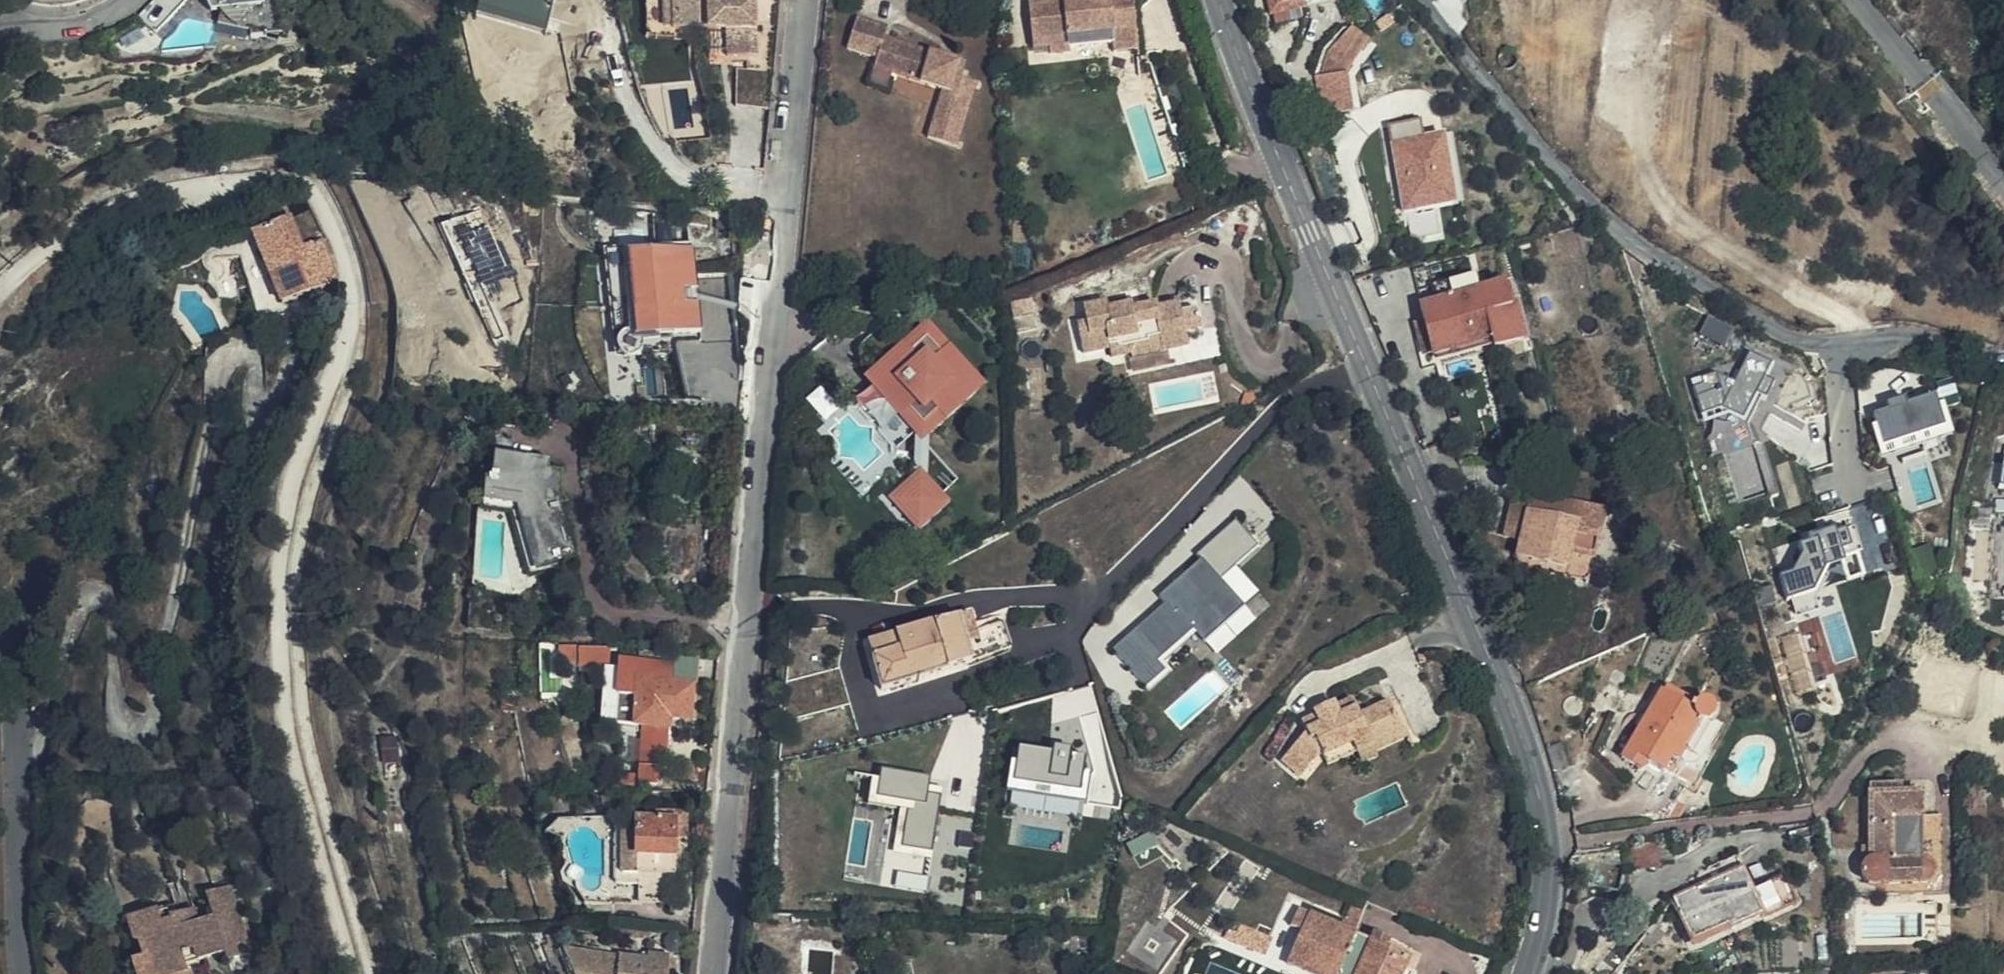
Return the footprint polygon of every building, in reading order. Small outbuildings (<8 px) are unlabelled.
[(216,24),(251,34),(275,40),(285,5),(267,0),(216,0),(221,9),(216,24)] [(675,0),(649,0),(649,40),(693,39),(693,28),(676,29),(675,0)] [(765,0),(675,0),(676,29),(693,28),(717,28),(734,28),(734,55),(765,55),(765,0)] [(1063,1),(1063,0),(1027,0),(1033,48),(1051,46),(1052,54),(1068,52),(1068,48),(1112,43),(1111,30),(1136,28),(1133,5),(1132,0),(1071,0),(1063,1)] [(1266,15),(1303,8),(1302,0),(1277,0),(1273,1),(1273,0),(1263,0),(1266,15)] [(1140,5),(1133,5),(1136,28),(1136,33),(1143,32),(1140,5)] [(885,28),(854,19),(845,50),(875,59),(872,69),(890,75),(918,83),(929,86),(930,82),(938,84),(937,88),(940,90),(925,137),(956,147),(973,92),(953,86),(956,76),(960,62),(946,58),(944,62),(937,60),(938,55),(928,52),(883,38),(885,28)] [(1312,81),(1318,111),(1348,105),(1341,69),(1365,36),(1348,23),(1325,49),(1315,73),(1314,74),(1314,75),(1313,75),(1313,76),(1313,77),(1312,77),(1312,78),(1313,79),(1312,79),(1312,80),(1312,81)] [(251,34),(216,24),(210,47),(251,44),(251,34)] [(734,28),(717,28),(717,55),(734,55),(734,28)] [(1111,30),(1112,43),(1113,53),(1138,51),(1136,33),(1136,28),(1111,30)] [(764,112),(769,70),(742,67),(737,110),(764,112)] [(890,75),(872,69),(867,84),(886,90),(890,75)] [(975,82),(956,76),(953,86),(973,92),(975,82)] [(1305,122),(1320,119),(1318,111),(1304,114),(1305,122)] [(1459,200),(1447,130),(1425,134),(1422,118),(1390,123),(1406,209),(1459,200)] [(428,204),(451,193),(444,181),(421,191),(428,204)] [(466,219),(451,193),(428,204),(445,232),(466,219)] [(332,282),(318,242),(301,247),(284,206),(274,209),(278,219),(251,228),(279,302),(332,282)] [(1438,235),(1434,210),(1405,216),(1409,241),(1438,235)] [(703,349),(694,277),(733,274),(729,234),(688,229),(691,253),(610,262),(619,358),(703,349)] [(1518,341),(1511,308),(1506,309),(1500,287),(1477,292),(1472,276),(1429,287),(1433,302),(1418,306),(1430,354),(1488,341),(1491,347),(1518,341)] [(1105,306),(1129,302),(1127,295),(1104,300),(1105,306)] [(1130,306),(1129,302),(1105,306),(1104,300),(1081,304),(1084,321),(1073,323),(1079,350),(1107,344),(1108,353),(1128,350),(1128,346),(1146,342),(1146,334),(1157,332),(1160,348),(1184,343),(1182,328),(1199,325),(1196,310),(1193,307),(1178,309),(1177,301),(1156,305),(1155,301),(1130,306)] [(1709,315),(1700,331),(1728,346),(1736,330),(1709,315)] [(867,367),(870,370),(906,415),(911,420),(922,422),(937,410),(942,416),(958,402),(954,395),(974,379),(958,357),(962,353),(949,335),(943,340),(927,319),(867,367)] [(1129,355),(1160,348),(1157,332),(1146,334),(1146,342),(1128,346),(1128,350),(1129,355)] [(1795,404),(1780,351),(1744,361),(1745,366),(1695,380),(1715,453),(1756,442),(1749,416),(1795,404)] [(906,415),(870,370),(869,378),(877,387),(857,404),(855,406),(868,423),(872,421),(892,405),(900,416),(906,415)] [(823,390),(811,397),(824,420),(836,413),(823,390)] [(1910,404),(1908,396),(1890,402),(1891,406),(1876,411),(1879,421),(1873,422),(1883,456),(1954,434),(1944,402),(1939,403),(1937,395),(1910,404)] [(487,457),(483,503),(486,503),(511,505),(531,567),(569,554),(549,498),(541,499),(539,485),(540,463),(487,457)] [(932,491),(932,477),(924,467),(921,470),(921,478),(900,495),(918,518),(940,500),(932,491)] [(954,504),(932,477),(932,491),(940,500),(918,518),(900,495),(921,478),(921,470),(890,495),(920,531),(954,504)] [(1591,559),(1601,514),(1528,497),(1525,510),(1509,507),(1502,539),(1518,542),(1515,557),(1565,569),(1568,555),(1591,559)] [(1108,637),(1149,687),(1173,667),(1165,657),(1199,630),(1206,638),(1262,592),(1238,562),(1261,544),(1246,525),(1108,637)] [(1795,595),(1801,613),(1821,607),(1818,596),(1833,563),(1848,559),(1847,556),(1865,551),(1858,525),(1839,531),(1837,527),(1812,534),(1813,540),(1803,543),(1805,552),(1795,570),(1784,573),(1791,596),(1795,595)] [(1014,647),(1005,619),(977,628),(971,608),(870,640),(885,687),(1014,647)] [(563,646),(563,665),(611,664),(610,644),(563,646)] [(686,720),(690,687),(659,683),(659,669),(618,666),(612,726),(655,729),(656,720),(686,720)] [(1690,703),(1691,703),(1662,685),(1659,690),(1689,707),(1689,706),(1689,704),(1690,703)] [(1692,702),(1691,703),(1690,703),(1689,704),(1689,706),(1689,707),(1659,690),(1657,689),(1617,758),(1637,771),(1643,760),(1659,770),(1668,756),(1673,759),(1678,749),(1687,754),(1695,739),(1706,746),(1718,724),(1708,718),(1709,717),(1710,715),(1711,713),(1712,711),(1711,710),(1711,708),(1710,706),(1709,704),(1709,702),(1707,701),(1705,700),(1704,699),(1702,699),(1699,698),(1698,699),(1695,700),(1694,701),(1692,702)] [(1352,762),(1401,743),(1387,705),(1355,717),(1350,704),(1333,710),(1331,706),(1311,714),(1313,720),(1299,725),(1302,734),(1274,759),(1292,780),(1315,760),(1318,766),(1349,754),(1352,762)] [(1050,747),(1012,746),(1011,795),(1118,797),(1093,804),(1123,804),(1123,796),(1103,712),(1083,717),(1088,738),(1087,748),(1053,747),(1050,747)] [(1561,735),(1543,740),(1551,765),(1568,760),(1561,735)] [(1404,748),(1401,743),(1352,762),(1356,773),(1374,767),(1372,761),(1404,748)] [(1349,754),(1318,766),(1322,774),(1352,762),(1349,754)] [(903,841),(935,847),(947,779),(879,766),(872,801),(909,808),(903,841)] [(1934,879),(1933,815),(1921,815),(1921,790),(1903,791),(1903,785),(1868,785),(1868,825),(1869,862),(1864,866),(1862,871),(1862,876),(1865,883),(1868,885),(1873,886),(1877,885),(1880,883),(1884,878),(1887,881),(1934,879)] [(631,814),(632,798),(623,798),(622,814),(631,814)] [(1669,822),(1677,820),(1683,806),(1677,803),(1669,822)] [(672,857),(672,842),(672,820),(633,820),(632,832),(611,831),(609,886),(632,887),(632,907),(651,907),(652,877),(652,857),(672,857)] [(672,820),(672,842),(686,841),(686,820),(672,820)] [(1631,850),(1622,878),(1655,874),(1654,871),(1652,850),(1652,848),(1631,850)] [(1652,850),(1654,871),(1668,870),(1666,849),(1652,850)] [(1727,929),(1760,914),(1749,889),(1747,883),(1734,854),(1695,871),(1700,885),(1672,898),(1690,940),(1724,925),(1727,929)] [(671,877),(672,857),(652,857),(652,877),(671,877)] [(1749,889),(1760,914),(1761,917),(1795,902),(1783,875),(1749,889)] [(151,973),(190,973),(188,968),(184,955),(198,950),(202,962),(227,954),(230,963),(253,956),(240,919),(237,920),(234,913),(238,911),(231,890),(215,895),(223,920),(201,927),(196,913),(182,918),(180,911),(135,925),(151,973)] [(1408,954),(1296,908),(1289,924),(1301,930),(1285,964),(1308,973),(1399,973),(1408,954)] [(1361,935),(1384,944),(1388,935),(1365,926),(1361,935)] [(685,937),(679,932),(672,932),(668,937),(667,943),(668,947),(672,951),(678,952),(681,950),(685,946),(686,944),(686,939),(685,937)] [(1234,972),(1245,943),(1228,936),(1216,964),(1234,972)] [(188,968),(202,962),(198,950),(184,955),(188,968)] [(669,956),(648,954),(648,959),(561,951),(551,955),(560,973),(667,973),(669,956)]
